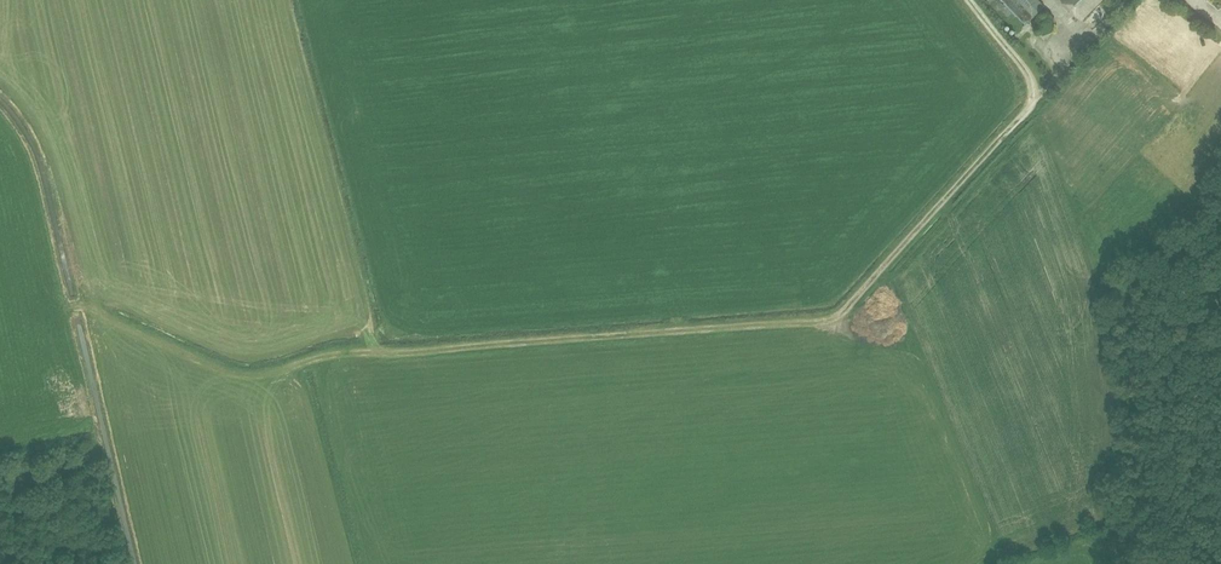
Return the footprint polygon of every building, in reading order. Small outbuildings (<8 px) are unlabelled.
[(1018,32),(1044,7),(1038,0),(988,0),(1018,32)] [(1101,0),(1062,0),(1081,20),(1101,0)] [(1055,22),(1049,13),(1038,16),(1036,25),(1043,33),(1053,30),(1055,22)] [(886,293),(892,302),(902,296),(897,287),(886,293)]
